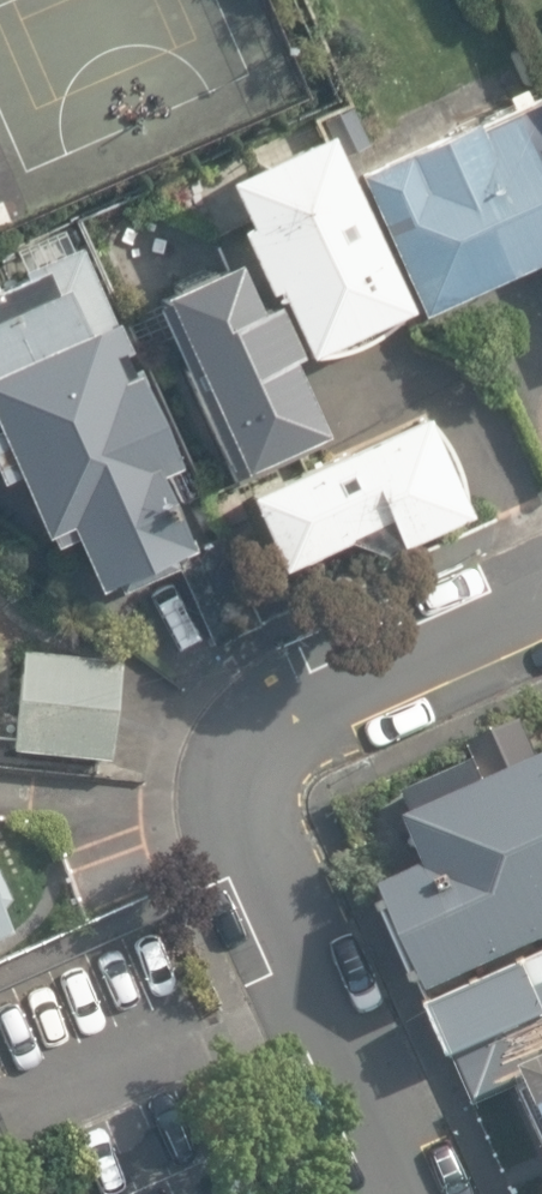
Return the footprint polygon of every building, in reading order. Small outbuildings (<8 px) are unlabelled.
[(534,91),(536,99),(473,128),(470,121),(356,173),(418,315),(541,259),(541,88),(534,91)] [(371,146),(353,109),(325,122),(343,160),(371,146)] [(406,307),(324,134),(221,180),(242,224),(233,229),(262,293),(272,288),(303,358),(312,353),(316,358),(337,355),(360,347),(384,335),(398,323),(406,307)] [(190,545),(155,474),(177,464),(134,369),(128,371),(120,351),(127,348),(81,247),(73,250),(65,230),(17,251),(26,274),(0,286),(0,481),(13,475),(41,536),(46,535),(51,548),(71,539),(94,590),(190,545)] [(233,261),(157,296),(240,482),(260,479),(284,472),(302,462),(321,446),(317,436),(321,434),(287,360),(296,355),(272,303),(255,310),(233,261)] [(424,420),(420,413),(242,493),(276,569),(340,539),(380,555),(465,513),(461,506),(466,503),(463,480),(456,459),(448,440),(437,427),(429,418),(424,420)] [(216,538),(174,558),(208,632),(250,613),(216,538)] [(122,663),(23,653),(13,754),(111,764),(122,663)] [(435,995),(541,946),(541,764),(491,787),(478,763),(407,796),(419,818),(412,821),(433,868),(387,888),(435,995)] [(541,1063),(541,988),(541,989),(530,966),(432,1010),(475,1106),(532,1079),(528,1069),(541,1063)] [(528,1069),(532,1079),(538,1091),(526,1097),(541,1132),(541,1063),(528,1069)]
